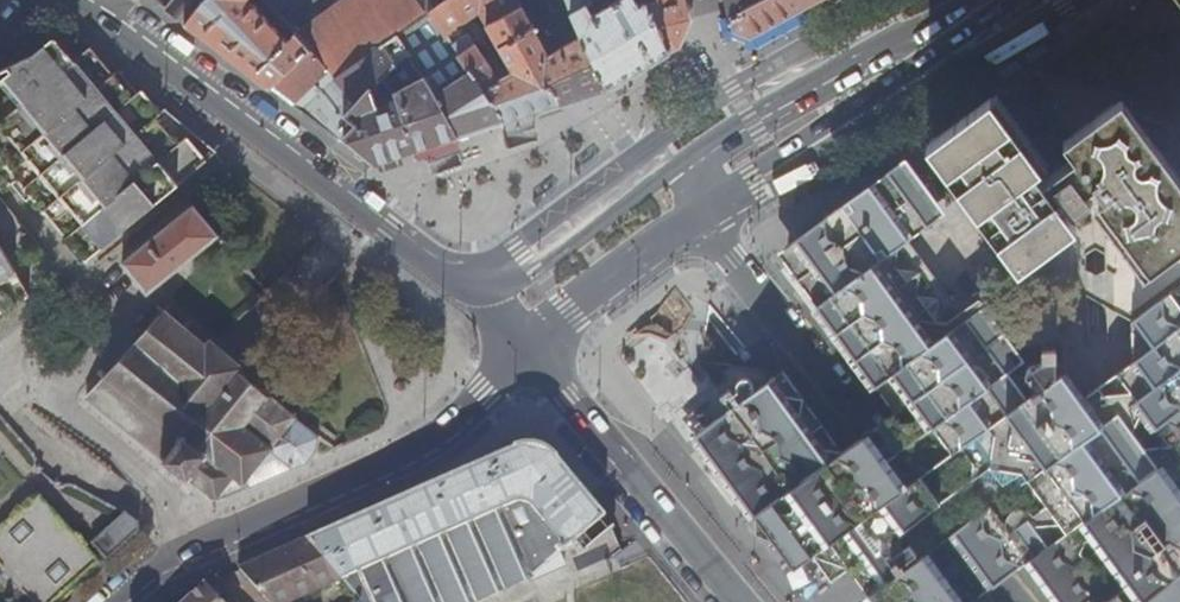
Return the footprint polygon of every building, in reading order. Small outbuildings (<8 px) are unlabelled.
[(187,25),(207,0),(174,0),(166,9),(187,25)] [(310,48),(300,36),(297,34),(288,41),(250,0),(207,0),(187,25),(269,88),(310,48)] [(278,12),(291,0),(266,0),(278,12)] [(449,0),(351,0),(300,36),(310,48),(337,79),(383,47),(397,37),(431,14),(431,13),(449,0)] [(549,85),(555,82),(546,61),(549,57),(517,0),(449,0),(431,13),(431,14),(503,122),(561,103),(549,85)] [(572,15),(582,35),(608,86),(668,53),(651,12),(649,12),(646,5),(638,8),(633,0),(624,0),(591,17),(588,7),(593,4),(591,0),(567,0),(572,15)] [(646,5),(649,12),(651,12),(668,53),(677,48),(688,22),(683,0),(644,0),(646,5)] [(732,18),(759,0),(727,0),(732,18)] [(732,18),(735,32),(751,38),(821,0),(759,0),(732,18)] [(1107,22),(1123,25),(1107,39),(1155,51),(1170,71),(1157,102),(1079,82),(1063,78),(1051,93),(1050,123),(1049,151),(1065,139),(1115,103),(1179,189),(1179,5),(1176,0),(1137,0),(1107,22)] [(457,138),(503,122),(431,14),(397,37),(436,93),(457,138)] [(1123,25),(1107,22),(1091,34),(1017,89),(1037,90),(1051,93),(1063,78),(1079,82),(1089,52),(1107,39),(1123,25)] [(608,86),(582,35),(549,57),(546,61),(555,82),(549,85),(561,103),(587,93),(608,86)] [(391,83),(400,93),(401,101),(380,109),(372,89),(348,115),(358,125),(347,137),(377,164),(457,138),(436,93),(397,37),(383,47),(396,64),(377,84),(383,89),(391,83)] [(92,48),(75,62),(56,39),(35,55),(19,63),(6,68),(0,71),(0,158),(63,233),(80,253),(151,194),(209,145),(167,109),(161,113),(143,91),(138,94),(120,71),(114,76),(92,48)] [(396,64),(383,47),(337,79),(310,48),(269,88),(342,143),(347,137),(358,125),(348,115),(372,89),(377,84),(396,64)] [(1063,203),(1041,177),(986,100),(934,137),(965,178),(1026,259),(1077,224),(1073,218),(1063,203)] [(1095,180),(1111,202),(1156,263),(1179,246),(1179,189),(1115,103),(1065,139),(1075,152),(1095,180)] [(1156,263),(1111,202),(1099,210),(1098,209),(1077,224),(1026,259),(965,178),(934,137),(911,154),(905,159),(915,172),(789,264),(889,401),(898,403),(900,405),(895,409),(956,481),(981,511),(1023,560),(1024,562),(1027,560),(1050,589),(1059,601),(1088,601),(1092,599),(1095,601),(1179,601),(1179,246),(1156,263)] [(151,194),(80,253),(87,261),(108,244),(218,152),(209,145),(151,194)] [(1041,177),(1063,203),(1067,199),(1074,209),(1092,195),(1087,185),(1095,180),(1075,152),(1041,177)] [(778,251),(789,264),(915,172),(905,159),(778,251)] [(220,233),(195,204),(123,263),(148,293),(184,263),(220,233)] [(31,296),(12,265),(0,243),(0,313),(31,296)] [(163,309),(158,305),(154,309),(159,313),(124,352),(106,373),(100,369),(97,372),(102,377),(86,395),(160,452),(159,453),(165,457),(161,462),(165,465),(169,461),(172,463),(168,467),(169,472),(172,474),(178,474),(181,470),(183,473),(180,477),(185,480),(189,477),(212,495),(208,498),(213,501),(215,498),(218,500),(220,497),(217,493),(234,473),(240,478),(237,481),(239,484),(243,481),(250,488),(306,464),(315,452),(321,458),(336,450),(298,419),(294,416),(292,413),(282,405),(268,395),(270,391),(266,387),(262,391),(239,371),(241,367),(237,365),(235,368),(220,356),(210,347),(214,341),(211,339),(206,345),(186,329),(189,323),(187,321),(183,326),(167,312),(170,309),(167,306),(163,309)] [(782,370),(774,376),(847,464),(922,555),(940,540),(961,570),(979,588),(979,594),(996,582),(1023,560),(981,511),(979,511),(955,483),(956,481),(895,409),(868,430),(841,450),(782,370)] [(774,376),(761,384),(754,391),(749,394),(752,390),(752,386),(750,382),(747,379),(742,378),(738,380),(735,384),(735,389),(737,394),(726,403),(730,408),(710,423),(738,460),(749,476),(733,488),(793,569),(812,555),(814,559),(831,581),(849,568),(867,592),(875,601),(961,601),(922,555),(847,464),(774,376)] [(738,460),(710,423),(695,435),(722,473),(733,488),(749,476),(738,460)] [(535,578),(535,576),(606,518),(559,459),(560,458),(548,449),(536,444),(524,444),(515,446),(515,449),(444,480),(418,491),(308,539),(345,583),(362,601),(481,601),(535,578)] [(956,481),(955,483),(979,511),(981,511),(956,481)] [(43,601),(52,601),(99,552),(35,493),(0,530),(0,562),(43,601)] [(92,545),(107,561),(138,534),(138,524),(125,515),(107,532),(92,545)] [(241,568),(270,601),(294,601),(345,583),(308,539),(241,568)] [(922,555),(961,601),(968,601),(979,594),(979,588),(961,570),(940,540),(922,555)] [(207,584),(185,601),(223,601),(207,584)]
